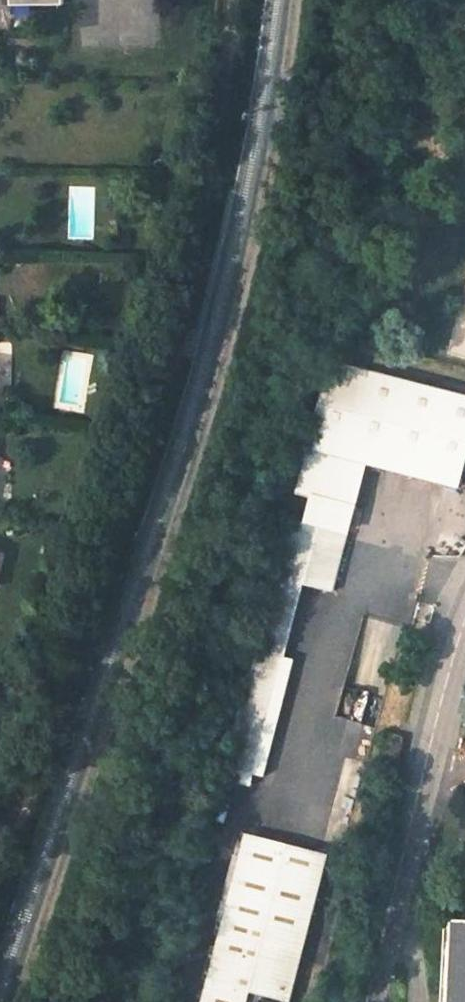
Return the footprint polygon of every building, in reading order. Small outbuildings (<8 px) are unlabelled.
[(340,368),(307,500),(365,514),(376,467),(464,489),(464,398),(340,368)] [(359,539),(300,524),(286,584),(315,591),(345,597),(359,539)] [(275,627),(305,634),(315,591),(286,584),(275,627)] [(269,781),(279,783),(308,665),(298,663),(305,634),(275,627),(240,774),(269,781)] [(237,786),(266,793),(269,781),(240,774),(237,786)] [(344,861),(261,841),(222,1001),(310,1001),(344,861)] [(443,920),(439,1001),(464,1001),(464,921),(443,920)]
